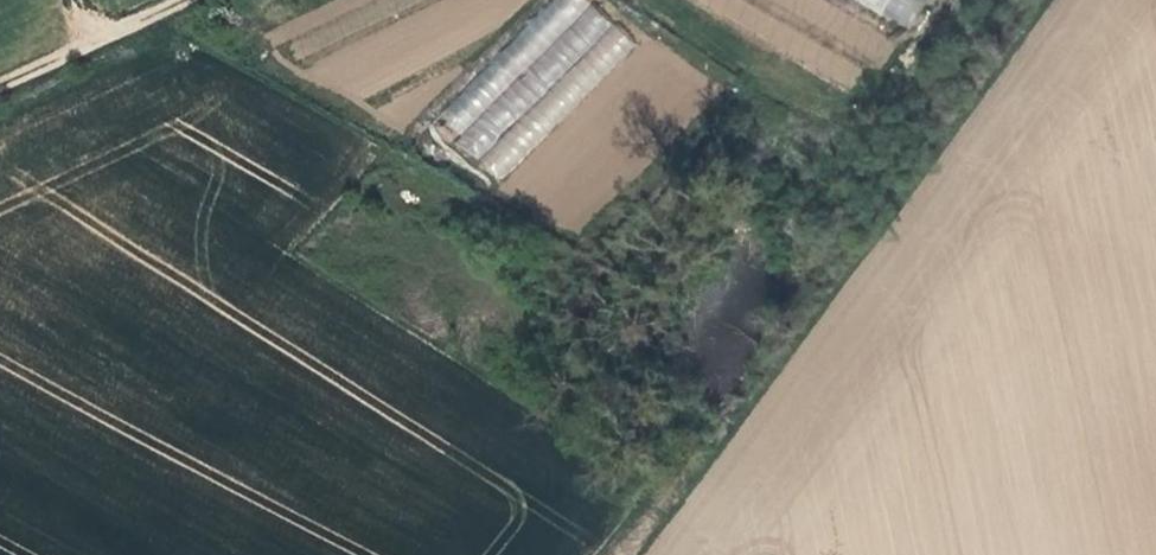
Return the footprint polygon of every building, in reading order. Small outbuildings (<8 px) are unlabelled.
[(634,45),(588,0),(551,0),(431,120),(496,184),(634,45)] [(909,26),(923,0),(861,0),(909,26)]
